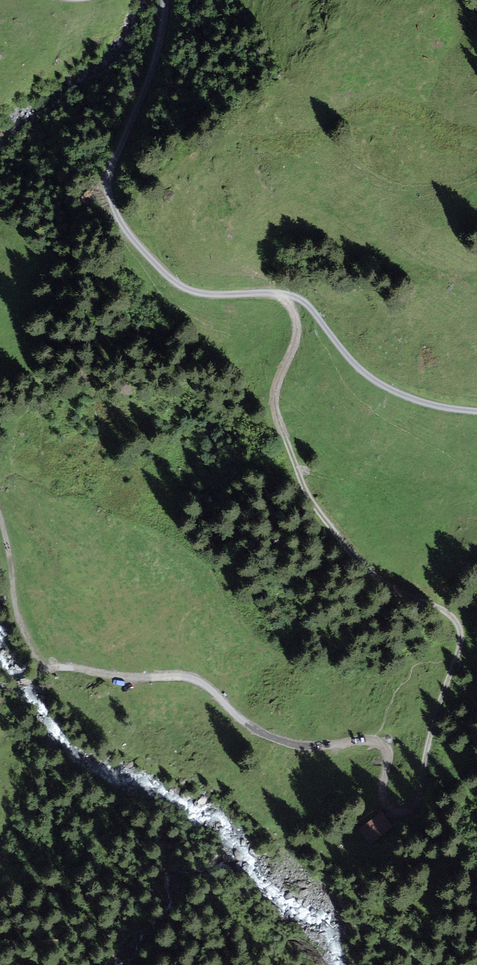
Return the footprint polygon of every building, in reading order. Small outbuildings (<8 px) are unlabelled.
[(393,826),(381,811),(359,828),(371,844),(393,826)]
